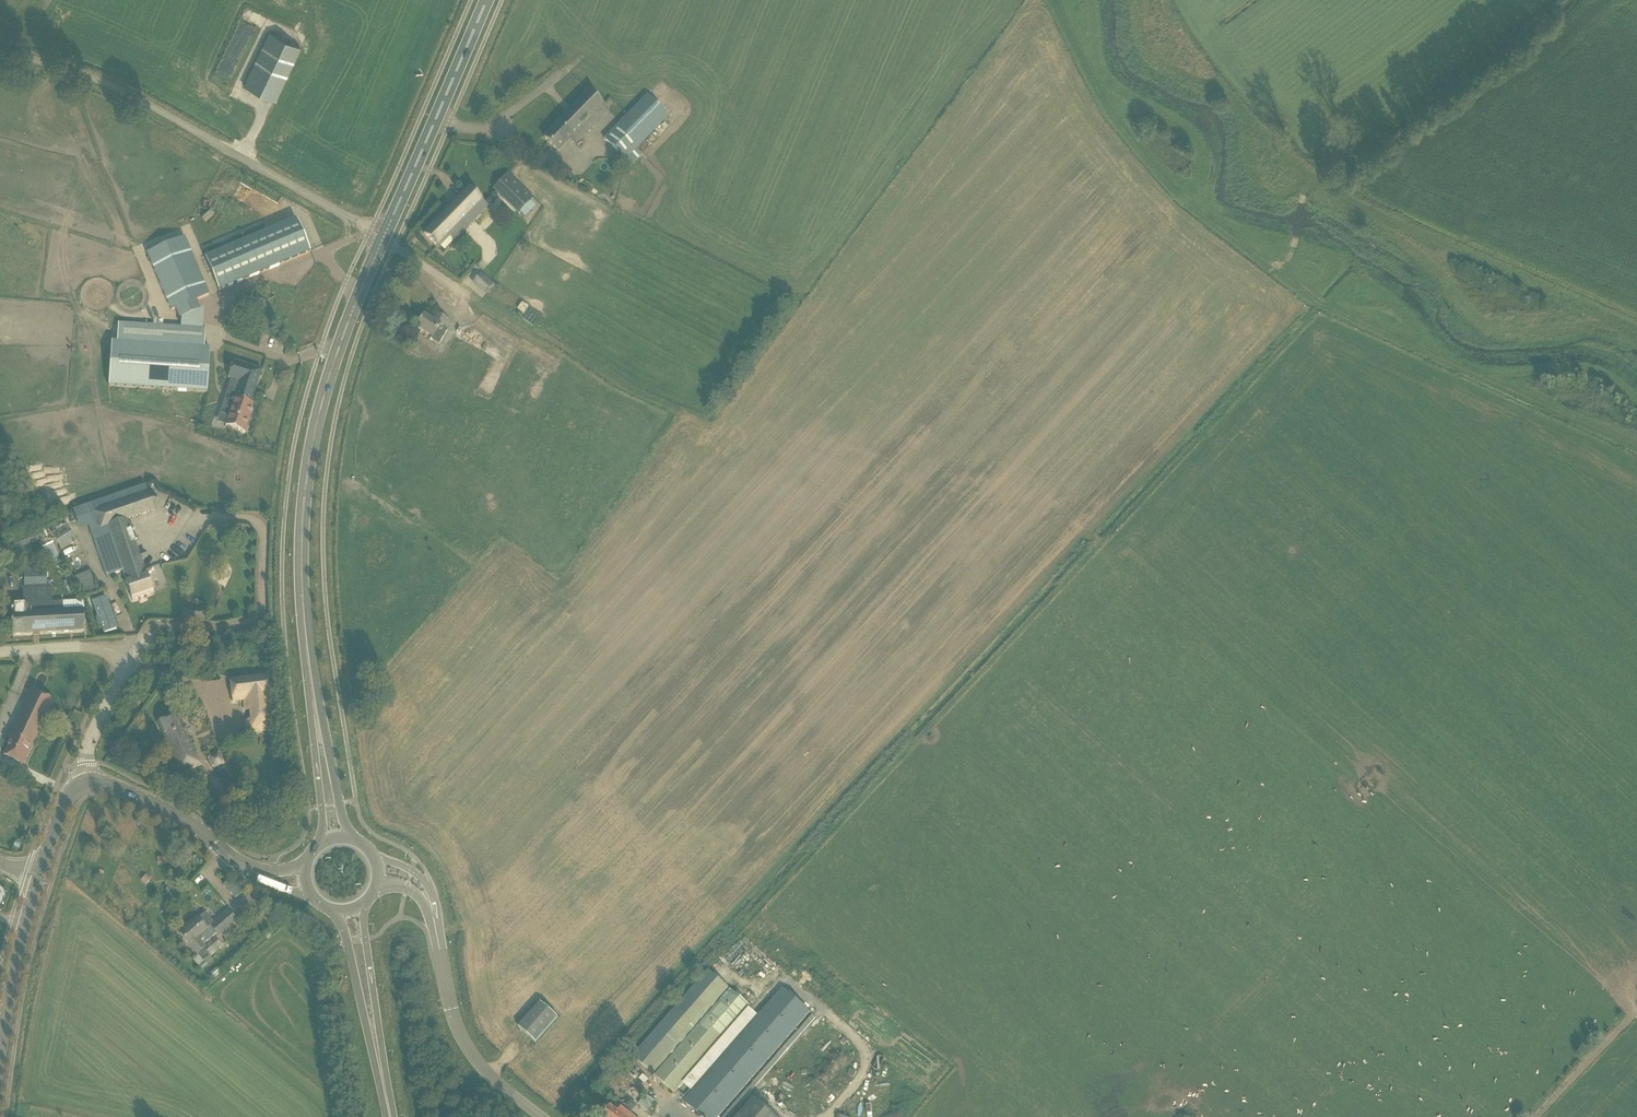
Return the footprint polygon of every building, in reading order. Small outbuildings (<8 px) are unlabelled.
[(270,32),(248,76),(243,86),(274,101),(279,91),(300,47),(270,32)] [(574,145),(616,102),(604,90),(597,82),(543,137),(551,144),(558,151),(569,140),(574,145)] [(646,94),(604,138),(632,165),(642,154),(637,149),(669,116),(646,94)] [(519,213),(533,198),(508,174),(494,189),(519,213)] [(468,188),(423,233),(431,241),(438,247),(440,246),(444,250),(454,240),(454,241),(487,207),(475,195),(468,188)] [(520,217),(510,228),(516,235),(527,224),(520,217)] [(219,290),(310,252),(297,220),(205,258),(219,290)] [(185,237),(147,253),(171,311),(175,309),(179,319),(201,310),(196,300),(209,295),(185,237)] [(416,327),(431,336),(430,339),(439,344),(447,330),(443,327),(448,319),(437,312),(432,320),(423,315),(416,327)] [(206,329),(181,327),(118,323),(117,342),(112,342),(108,386),(207,393),(210,348),(205,348),(206,329)] [(481,327),(477,334),(497,346),(501,339),(481,327)] [(514,350),(504,374),(530,384),(535,372),(539,374),(544,363),(514,350)] [(261,370),(233,361),(228,377),(235,380),(227,402),(224,401),(220,414),(228,416),(225,426),(245,432),(249,421),(247,420),(253,404),(250,403),(261,370)] [(123,571),(142,564),(126,520),(154,510),(158,500),(148,494),(94,513),(99,528),(90,531),(99,556),(106,554),(114,574),(123,571)] [(67,524),(51,534),(62,551),(78,541),(67,524)] [(1,541),(5,553),(44,539),(40,527),(1,541)] [(53,542),(45,544),(50,560),(58,557),(53,542)] [(142,564),(123,571),(126,579),(124,580),(128,590),(132,600),(138,598),(139,601),(140,601),(141,603),(147,601),(146,599),(147,598),(146,595),(152,593),(145,573),(142,564)] [(25,590),(46,588),(45,569),(23,571),(25,590)] [(98,590),(90,571),(74,577),(82,596),(98,590)] [(71,578),(63,582),(66,588),(73,584),(71,578)] [(104,633),(116,629),(105,598),(93,602),(104,633)] [(62,602),(28,604),(30,634),(84,631),(83,609),(72,609),(63,610),(62,602)] [(13,605),(10,605),(10,614),(11,614),(12,624),(12,635),(30,634),(29,613),(28,604),(13,605)] [(182,617),(204,620),(205,611),(183,608),(182,617)] [(269,697),(271,696),(268,675),(229,680),(232,701),(243,700),(244,711),(249,711),(251,719),(245,720),(247,733),(273,729),(269,697)] [(4,756),(12,760),(22,765),(53,701),(31,690),(8,738),(12,739),(4,756)] [(179,773),(188,768),(199,763),(188,738),(186,739),(174,714),(157,723),(165,740),(164,741),(179,773)] [(214,768),(225,764),(220,752),(210,755),(214,768)] [(209,790),(206,794),(209,796),(208,798),(218,805),(223,798),(213,791),(212,792),(209,790)] [(145,884),(150,879),(146,875),(141,880),(145,884)] [(231,878),(223,885),(235,899),(243,892),(231,878)] [(197,919),(179,933),(186,942),(189,945),(203,962),(204,961),(210,956),(204,950),(206,947),(198,937),(201,934),(207,941),(216,933),(218,936),(227,928),(236,920),(228,911),(206,930),(197,919)] [(202,970),(207,965),(204,961),(203,962),(199,966),(202,970)] [(217,968),(210,974),(214,978),(221,973),(217,968)] [(707,971),(633,1056),(675,1093),(749,1007),(729,990),(659,1071),(657,1069),(727,988),(707,971)] [(684,1101),(702,1116),(718,1116),(728,1116),(731,1114),(815,1017),(782,988),(758,1015),(691,1093),(684,1101)] [(518,1027),(535,1042),(557,1017),(540,1002),(518,1027)] [(621,1107),(617,1111),(610,1105),(607,1108),(600,1116),(601,1116),(634,1116),(621,1107)]
